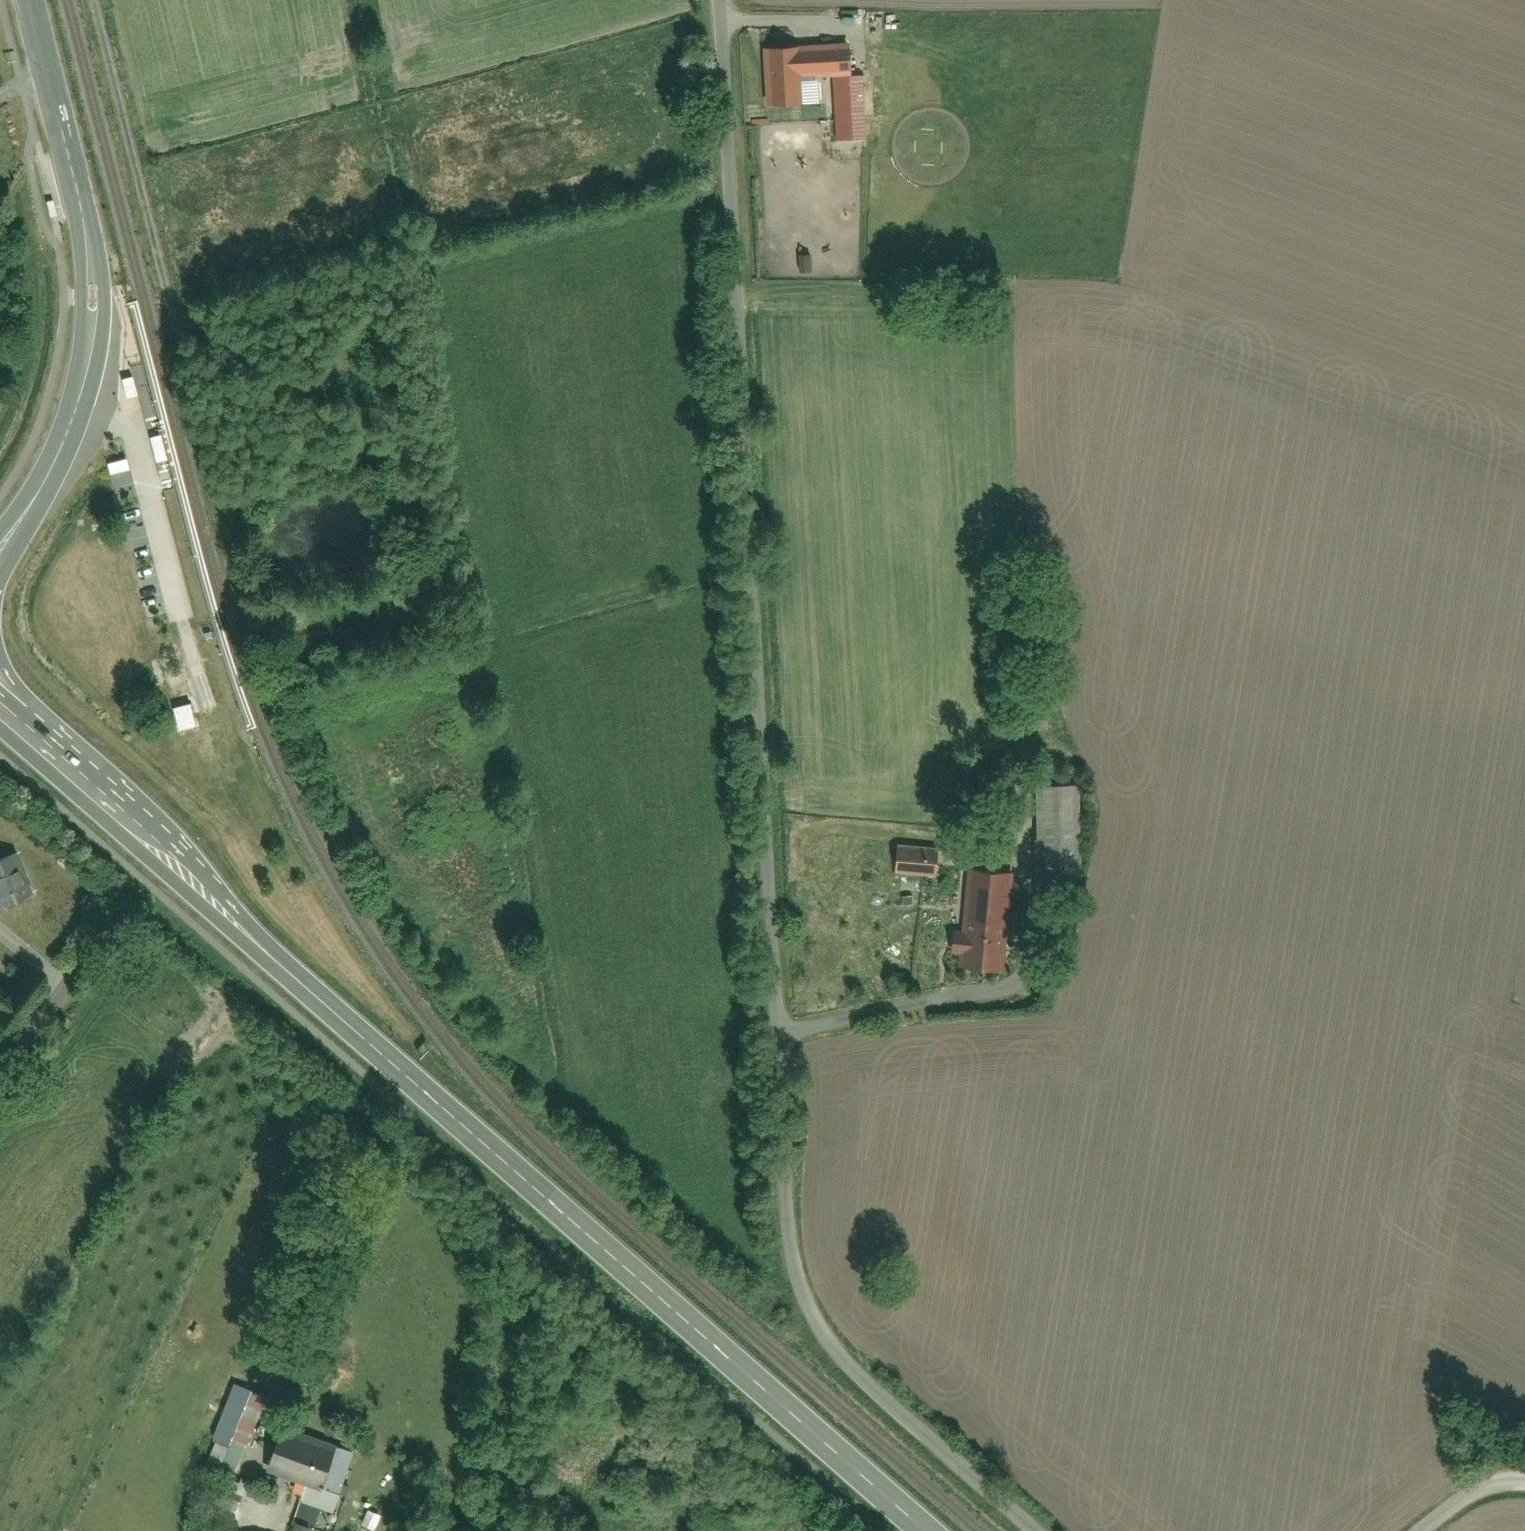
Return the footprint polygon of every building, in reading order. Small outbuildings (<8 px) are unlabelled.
[(846,50),(797,52),(797,49),(761,50),(763,105),(799,103),(798,78),(833,77),(836,143),(868,142),(865,66),(847,67),(846,50)] [(125,456),(106,460),(109,472),(128,467),(125,456)] [(1035,792),(1035,883),(1076,883),(1076,792),(1035,792)] [(890,849),(890,879),(933,879),(933,849),(890,849)] [(0,863),(0,905),(28,893),(13,858),(0,863)] [(958,959),(958,971),(1006,971),(1007,873),(960,872),(959,937),(946,937),(946,959),(958,959)] [(207,1463),(236,1473),(262,1398),(232,1388),(207,1463)] [(283,1428),(270,1467),(341,1491),(354,1451),(283,1428)] [(240,1488),(218,1482),(208,1520),(230,1525),(240,1488)]
